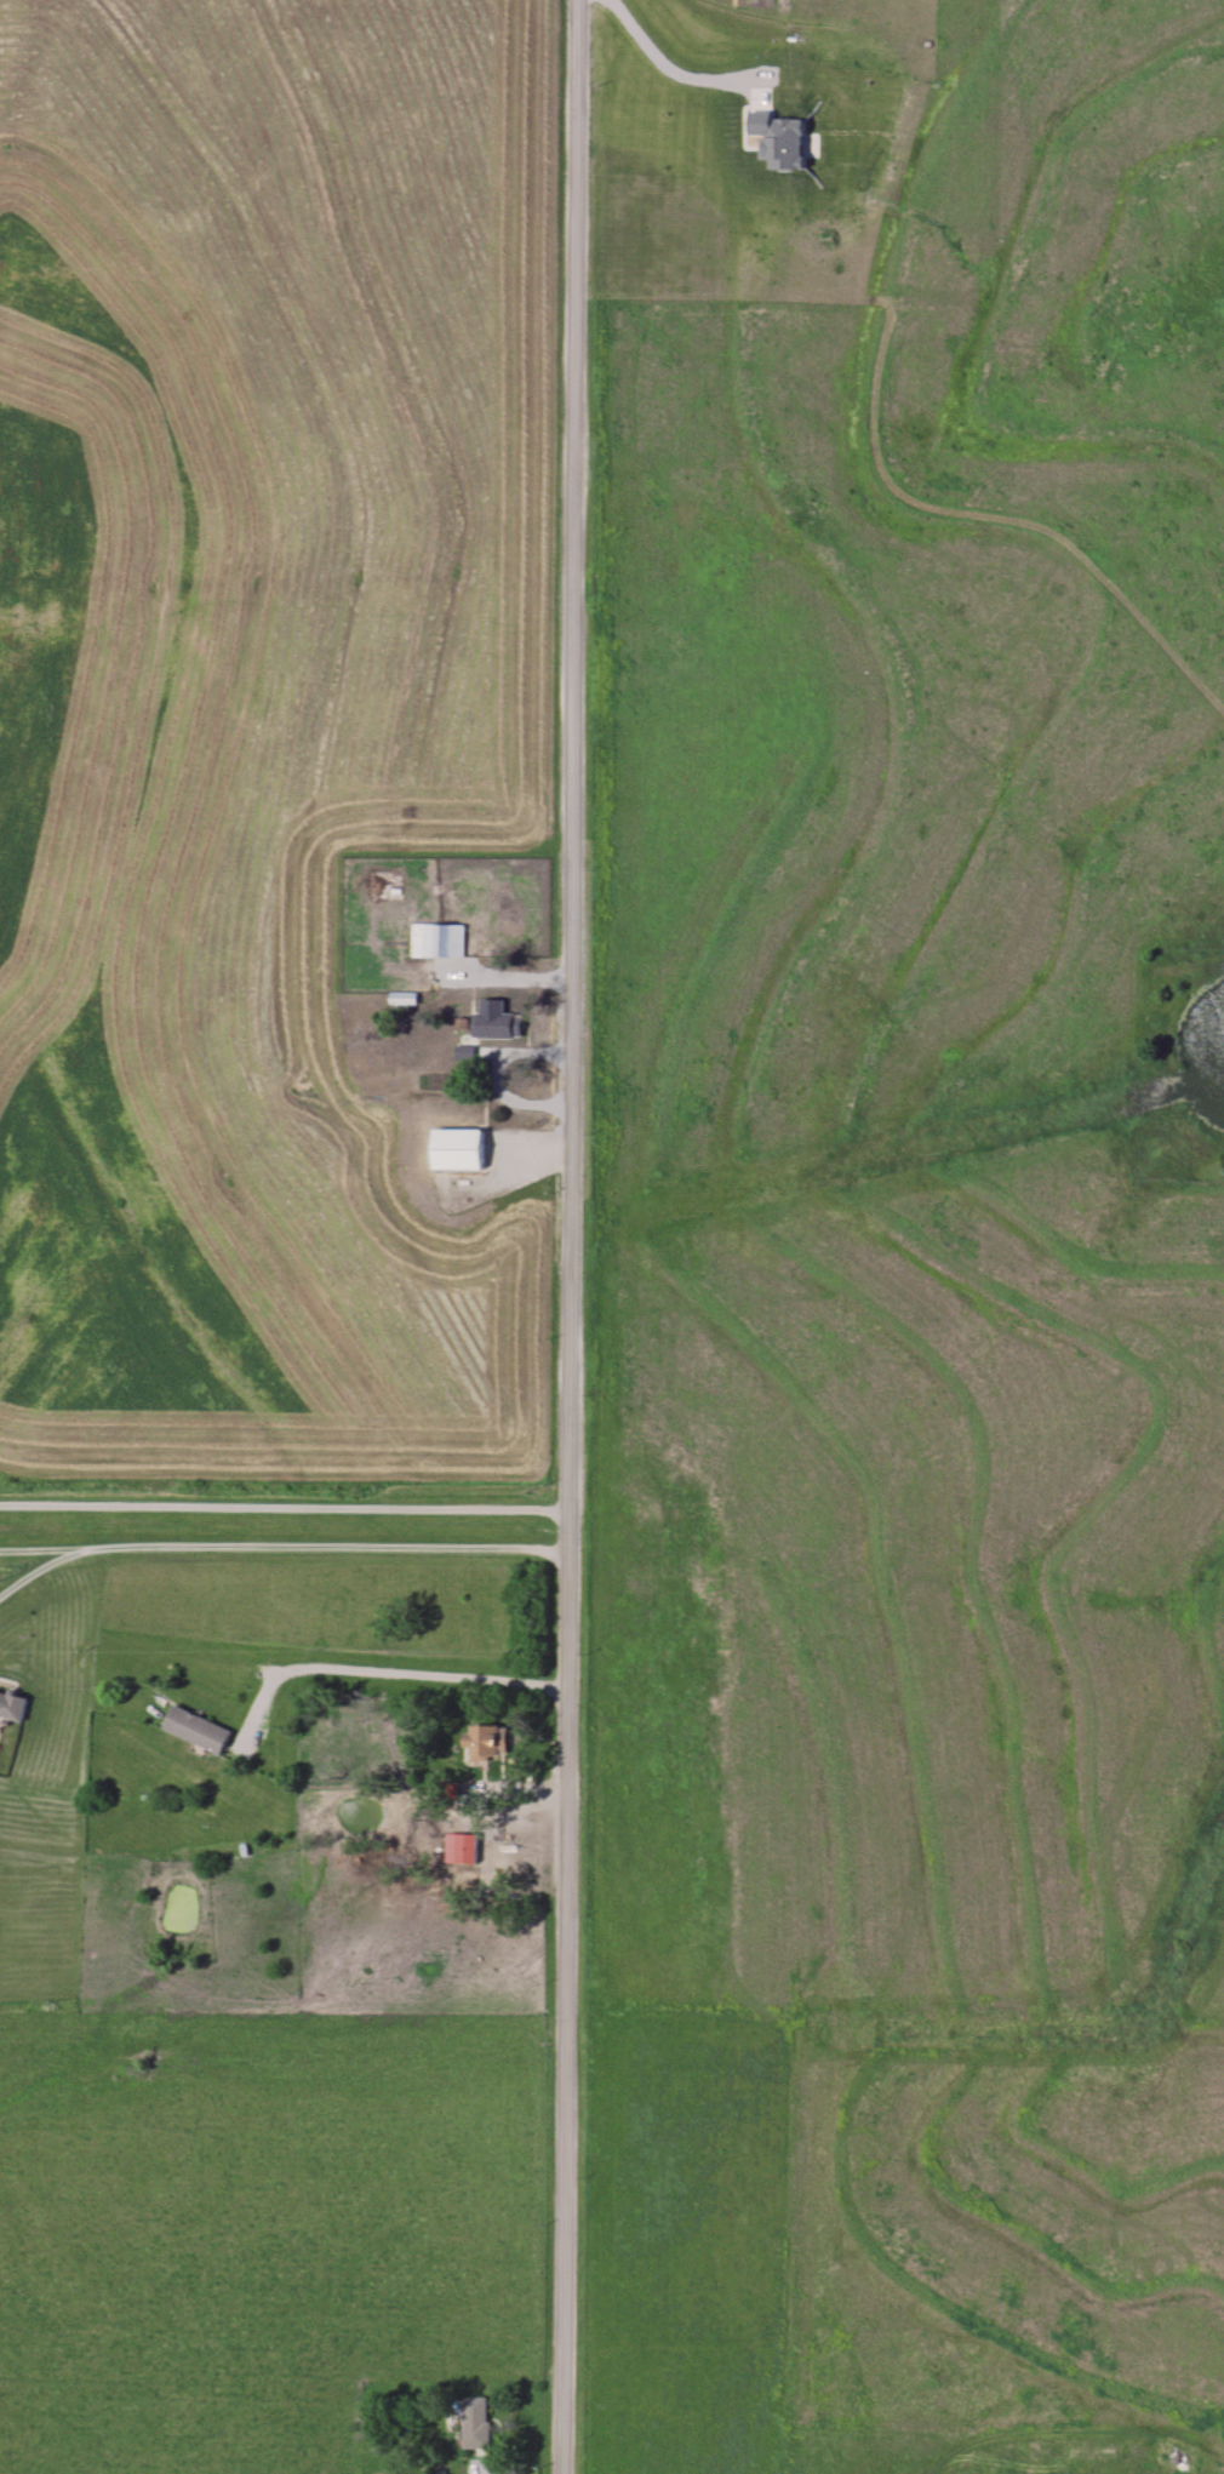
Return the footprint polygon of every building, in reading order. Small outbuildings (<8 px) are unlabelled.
[(465,958),(465,924),(413,924),(413,958),(465,958)] [(520,1040),(520,1013),(473,1013),(473,1040),(520,1040)] [(483,1130),(433,1130),(433,1170),(483,1170),(483,1130)] [(28,1699),(0,1692),(0,1716),(23,1722),(28,1699)] [(232,1729),(172,1705),(162,1730),(221,1754),(232,1729)] [(507,1726),(465,1726),(465,1749),(470,1749),(470,1761),(507,1761),(507,1726)] [(446,1834),(446,1864),(476,1864),(476,1834),(446,1834)] [(488,2400),(462,2400),(462,2450),(488,2450),(488,2400)]
